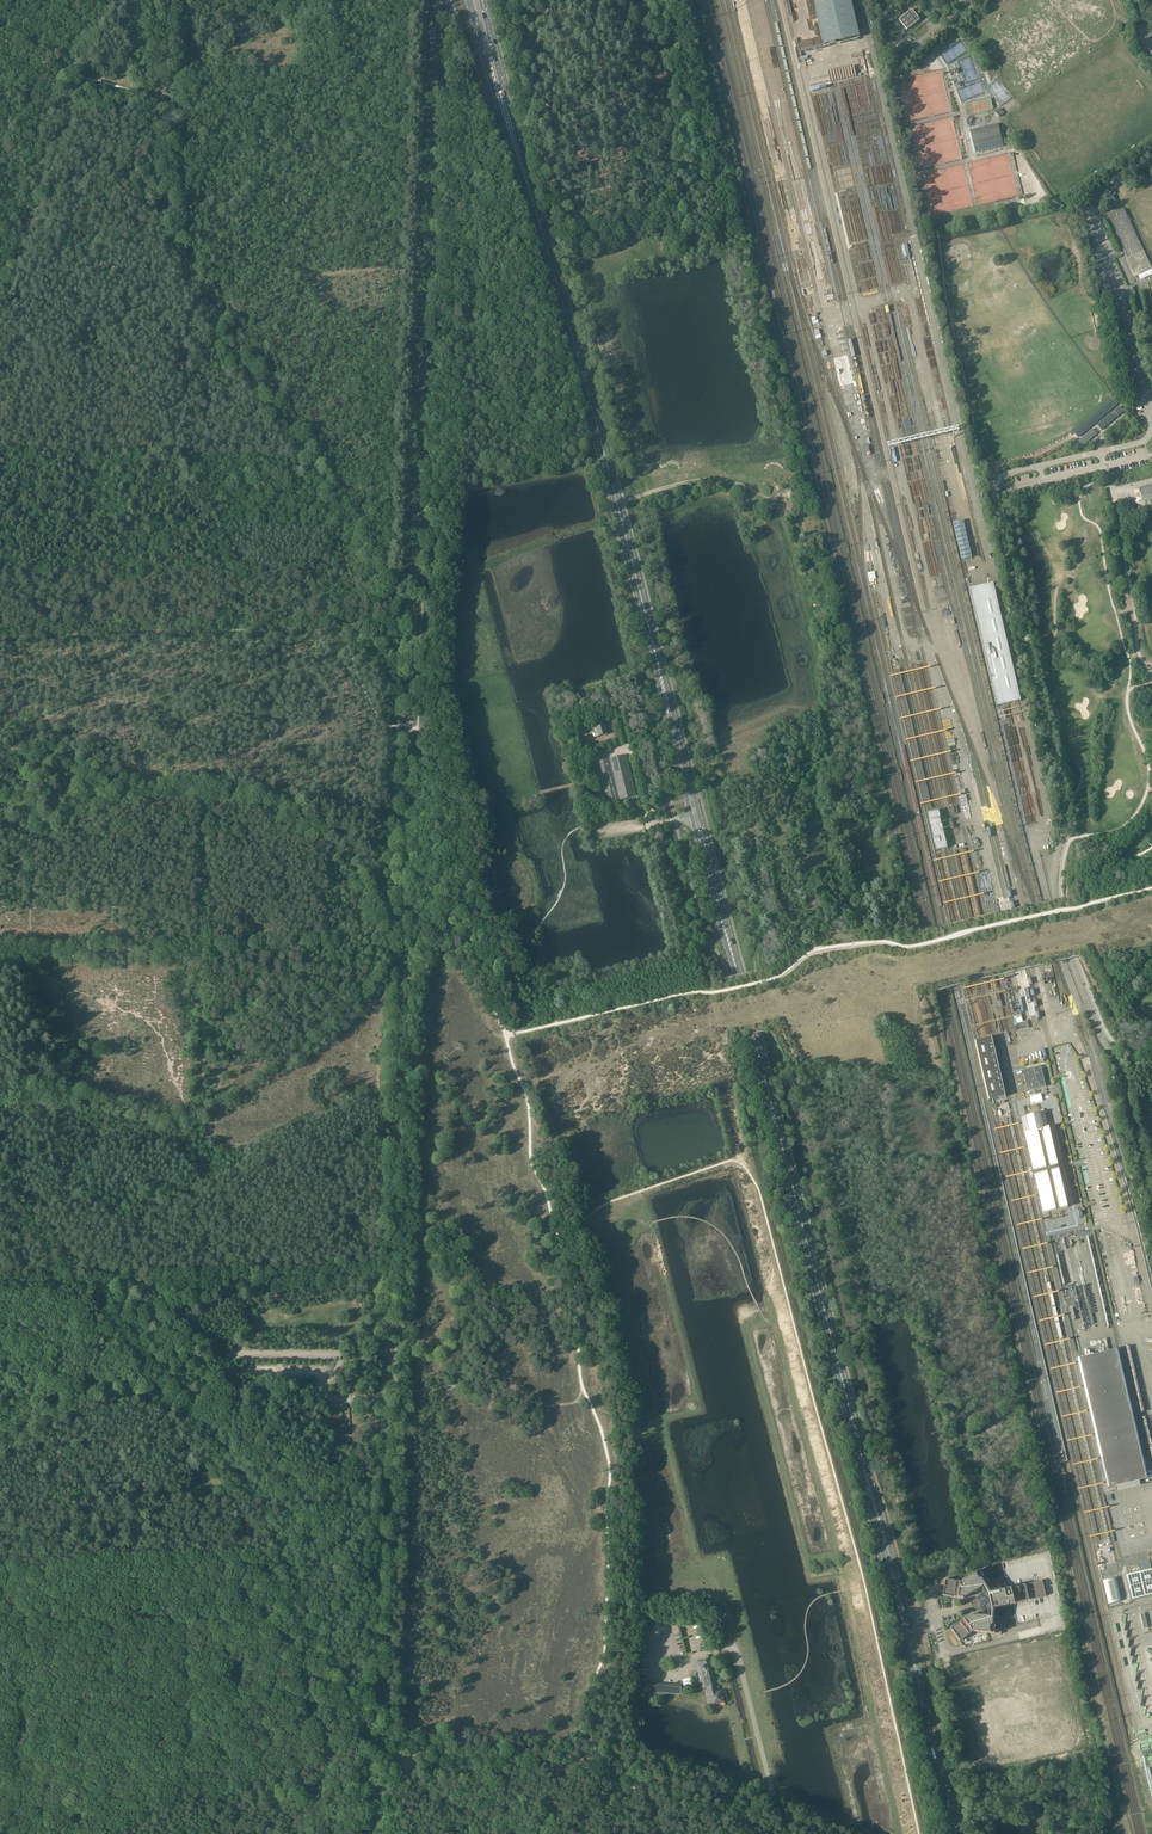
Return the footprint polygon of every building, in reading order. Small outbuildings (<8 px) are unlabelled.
[(824,48),(859,40),(850,0),(813,0),(824,48)] [(907,30),(920,20),(912,10),(899,20),(907,30)] [(1004,114),(1000,109),(995,113),(999,117),(1004,114)] [(998,125),(974,130),(979,151),(1003,146),(998,125)] [(1105,199),(1109,207),(1117,204),(1113,195),(1105,199)] [(1109,218),(1112,226),(1127,258),(1126,258),(1127,259),(1126,259),(1135,277),(1151,270),(1142,248),(1136,245),(1138,240),(1125,210),(1122,209),(1110,215),(1109,218)] [(1113,400),(1103,408),(1074,433),(1078,437),(1116,405),(1113,400)] [(1119,407),(1107,418),(1097,426),(1101,430),(1123,412),(1119,407)] [(1081,444),(1083,446),(1097,434),(1093,429),(1078,442),(1080,445),(1081,444)] [(1146,508),(1151,507),(1151,488),(1141,490),(1144,500),(1146,508)] [(953,523),(962,560),(972,558),(963,520),(953,523)] [(970,589),(969,589),(997,707),(997,706),(1020,701),(1021,701),(993,583),(993,584),(970,589)] [(606,720),(598,722),(599,727),(594,729),(596,737),(607,735),(606,728),(607,728),(606,720)] [(603,761),(613,801),(636,796),(626,755),(603,761)] [(927,813),(936,851),(948,848),(939,810),(927,813)] [(1029,1028),(1029,1027),(1028,1020),(1017,1023),(1019,1030),(1029,1028)] [(976,1042),(975,1041),(989,1100),(989,1099),(1005,1096),(1006,1096),(992,1037),(992,1038),(976,1042)] [(1046,1086),(1041,1066),(1023,1070),(1028,1091),(1046,1086)] [(1067,1203),(1065,1199),(1066,1199),(1066,1198),(1065,1198),(1064,1193),(1065,1193),(1064,1193),(1063,1188),(1062,1183),(1062,1182),(1062,1183),(1061,1178),(1061,1177),(1060,1177),(1059,1173),(1060,1172),(1059,1172),(1059,1169),(1058,1169),(1058,1165),(1057,1162),(1056,1157),(1056,1156),(1054,1151),(1055,1151),(1054,1151),(1053,1146),(1053,1145),(1052,1140),(1051,1135),(1051,1134),(1050,1134),(1049,1130),(1050,1130),(1050,1129),(1049,1129),(1049,1127),(1045,1112),(1046,1112),(1041,1113),(1025,1116),(1025,1117),(1021,1118),(1024,1133),(1025,1133),(1025,1135),(1026,1140),(1026,1141),(1026,1140),(1027,1145),(1027,1146),(1028,1146),(1029,1151),(1028,1151),(1029,1151),(1030,1156),(1030,1157),(1031,1162),(1033,1167),(1032,1167),(1032,1168),(1033,1168),(1033,1170),(1033,1171),(1034,1175),(1035,1178),(1036,1183),(1036,1184),(1036,1183),(1037,1188),(1037,1189),(1038,1189),(1039,1193),(1038,1193),(1038,1194),(1039,1194),(1040,1199),(1041,1204),(1042,1209),(1042,1210),(1043,1212),(1043,1213),(1068,1207),(1068,1206),(1067,1207),(1067,1204),(1067,1203)] [(1125,1219),(1095,1226),(1119,1326),(1148,1319),(1125,1219)] [(1108,1488),(1107,1487),(1147,1477),(1148,1479),(1151,1478),(1151,1470),(1147,1472),(1118,1349),(1118,1350),(1118,1349),(1118,1351),(1078,1360),(1078,1359),(1077,1359),(1107,1488),(1108,1488)] [(343,1434),(342,1427),(342,1423),(342,1416),(331,1417),(332,1435),(334,1435),(335,1436),(338,1436),(338,1434),(343,1434)] [(1002,1564),(1008,1589),(1042,1581),(1045,1597),(1012,1604),(1018,1629),(1019,1636),(1020,1640),(1067,1630),(1050,1554),(1002,1564)] [(960,1641),(973,1632),(1001,1634),(1002,1619),(1003,1619),(1003,1618),(994,1617),(994,1609),(1012,1604),(1045,1597),(1042,1581),(1008,1589),(991,1593),(986,1585),(994,1581),(994,1580),(993,1580),(985,1568),(986,1567),(961,1582),(945,1579),(945,1580),(946,1580),(943,1594),(942,1594),(942,1595),(964,1599),(982,1588),(983,1590),(983,1594),(976,1600),(976,1604),(977,1609),(987,1611),(989,1615),(989,1617),(968,1615),(950,1628),(951,1629),(951,1628),(960,1640),(959,1641),(960,1641)] [(1125,1575),(1131,1601),(1151,1596),(1151,1569),(1125,1575)] [(1120,1580),(1107,1583),(1113,1606),(1125,1603),(1120,1580)] [(718,1691),(710,1660),(695,1663),(702,1689),(706,1688),(709,1697),(711,1697),(713,1705),(725,1702),(722,1690),(718,1691)] [(693,1684),(691,1677),(682,1679),(684,1686),(693,1684)] [(645,1692),(681,1694),(682,1687),(646,1685),(645,1685),(644,1685),(643,1691),(645,1691),(645,1692)]
